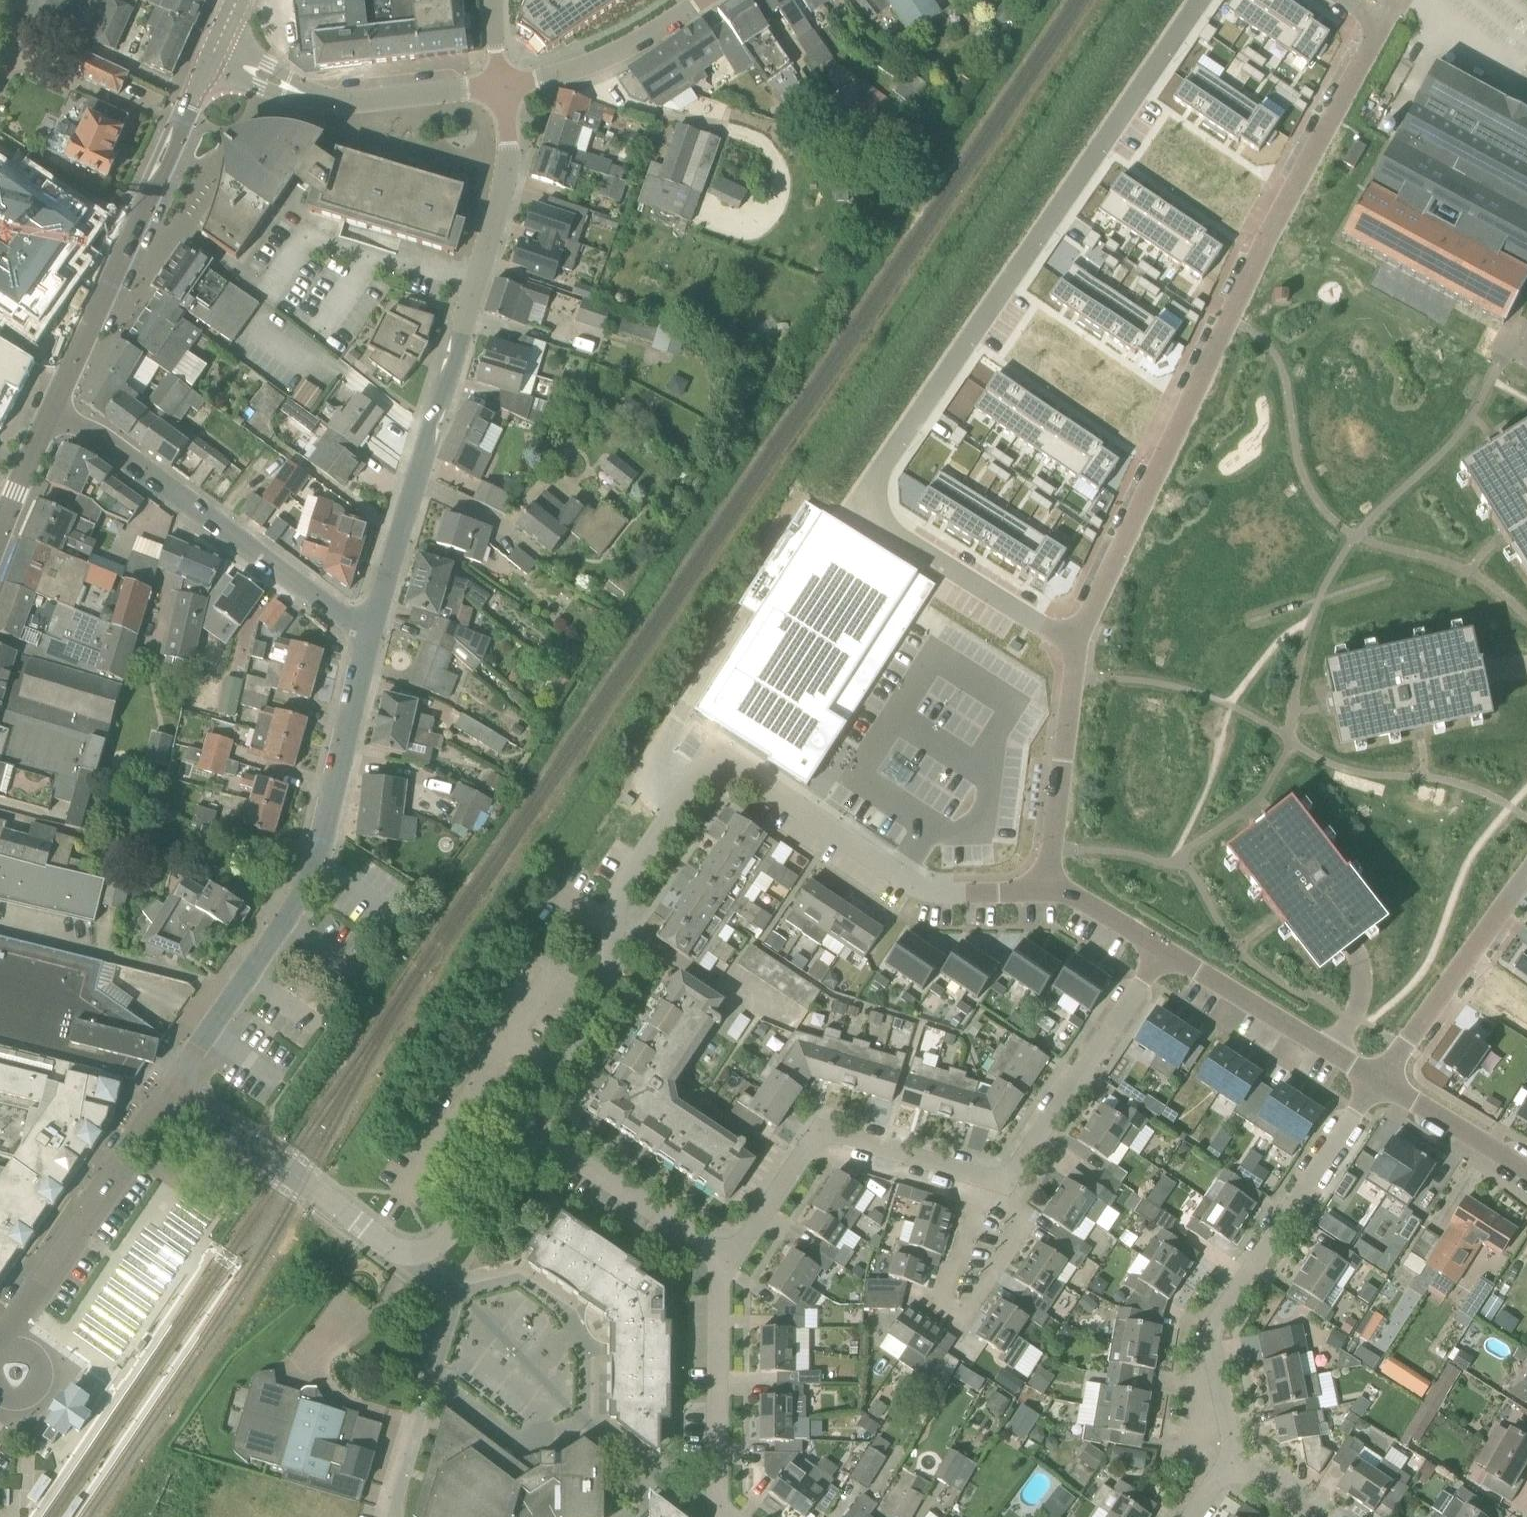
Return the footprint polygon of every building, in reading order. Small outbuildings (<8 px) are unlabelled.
[(109,0),(31,0),(31,2),(27,0),(19,0),(14,9),(89,53),(94,41),(114,50),(133,11),(109,0)] [(197,0),(143,0),(168,14),(194,28),(205,4),(203,3),(197,0)] [(364,0),(365,0),(295,0),(300,46),(290,47),(291,60),(298,66),(316,64),(317,70),(372,64),(364,0)] [(421,58),(421,0),(365,0),(364,0),(372,64),(421,58)] [(463,0),(421,0),(421,58),(469,53),(463,0)] [(546,49),(549,52),(624,0),(528,0),(517,27),(521,29),(531,34),(539,41),(546,49)] [(750,0),(737,0),(719,12),(738,40),(755,64),(768,83),(795,64),(750,0)] [(773,15),(780,10),(793,30),(799,39),(814,29),(808,20),(794,0),(795,0),(764,0),(773,15)] [(822,0),(804,0),(813,13),(825,4),(822,0)] [(882,14),(872,0),(857,0),(874,21),(882,14)] [(889,0),(872,0),(882,14),(893,6),(889,0)] [(893,6),(912,34),(942,14),(933,0),(889,0),(893,6)] [(1265,18),(1277,0),(1247,0),(1245,3),(1265,18)] [(1265,18),(1286,32),(1308,0),(1277,0),(1265,18)] [(1326,17),(1315,9),(1317,6),(1308,0),(1286,32),(1307,46),(1310,42),(1326,17)] [(1019,17),(1015,14),(1014,7),(1010,4),(1003,5),(997,13),(998,19),(1004,22),(1011,21),(1014,23),(1019,17)] [(172,76),(194,28),(168,14),(160,30),(155,28),(151,36),(157,39),(145,64),(172,76)] [(1347,31),(1326,17),(1310,42),(1331,56),(1335,50),(1339,53),(1346,43),(1341,40),(1347,31)] [(703,22),(665,47),(692,89),(708,78),(703,70),(725,56),(730,53),(743,72),(744,72),(755,64),(738,40),(722,51),(703,22)] [(1208,25),(1199,38),(1209,45),(1218,32),(1208,25)] [(665,47),(631,70),(633,73),(651,99),(657,107),(662,109),(692,89),(665,47)] [(1248,48),(1243,55),(1253,61),(1258,55),(1248,48)] [(129,74),(76,50),(66,71),(119,95),(129,74)] [(1258,55),(1253,61),(1263,68),(1267,61),(1258,55)] [(1517,107),(1438,63),(1385,161),(1386,161),(1346,237),(1505,323),(1526,281),(1526,112),(1517,107)] [(1246,64),(1242,71),(1251,77),(1256,71),(1246,64)] [(1256,71),(1251,77),(1261,84),(1266,77),(1256,71)] [(926,84),(910,72),(902,83),(919,95),(926,84)] [(633,73),(620,82),(631,98),(645,103),(651,99),(633,73)] [(967,93),(975,82),(965,74),(957,85),(967,93)] [(919,95),(902,83),(896,92),(912,104),(919,95)] [(1220,98),(1199,83),(1180,112),(1201,126),(1220,98)] [(810,84),(803,89),(817,110),(824,105),(810,84)] [(873,99),(863,86),(853,91),(852,90),(840,99),(851,114),(864,105),(865,105),(873,99)] [(1305,87),(1300,94),(1311,101),(1314,94),(1305,87)] [(560,94),(552,119),(583,128),(598,133),(602,121),(612,124),(616,112),(561,92),(560,94)] [(1220,98),(1201,126),(1213,134),(1210,138),(1219,144),(1222,140),(1241,112),(1220,98)] [(118,159),(112,157),(131,117),(92,99),(85,115),(89,117),(82,132),(60,122),(47,149),(108,179),(118,159)] [(1298,99),(1294,106),(1304,113),(1308,106),(1298,99)] [(800,129),(784,107),(774,121),(800,129)] [(1230,146),(1242,154),(1245,151),(1262,126),(1241,112),(1222,140),(1219,144),(1228,150),(1230,146)] [(552,119),(542,150),(572,160),(570,165),(582,169),(607,176),(623,181),(627,170),(612,165),(613,162),(577,150),(583,128),(552,119)] [(238,260),(260,229),(277,203),(316,229),(340,236),(345,221),(455,254),(461,234),(470,234),(469,176),(461,176),(454,176),(446,176),(439,175),(432,174),(424,173),(417,171),(410,169),(402,167),(395,165),(388,162),(381,160),(374,157),(368,153),(361,150),(355,146),(348,142),(342,138),(325,162),(312,153),(328,130),(325,129),(319,126),(313,125),(310,124),(304,122),(298,122),(295,121),(288,121),(281,121),(275,122),(268,123),(265,124),(262,125),(255,127),(249,129),(243,132),(237,135),(234,137),(229,141),(226,143),(226,151),(225,159),(224,167),(223,174),(221,182),(219,190),(218,197),(200,222),(207,227),(203,236),(238,260)] [(691,221),(720,140),(680,125),(664,168),(653,164),(639,203),(691,221)] [(1262,126),(1245,151),(1266,165),(1270,159),(1274,161),(1281,151),(1277,149),(1283,140),(1262,126)] [(649,139),(636,135),(633,145),(645,149),(649,139)] [(574,190),(582,169),(570,165),(572,160),(542,150),(533,177),(574,190)] [(619,204),(626,182),(623,181),(607,176),(600,197),(619,204)] [(710,193),(740,208),(748,193),(718,178),(710,193)] [(1131,223),(1150,195),(1129,181),(1123,191),(1116,201),(1110,209),(1131,223)] [(1131,223),(1152,238),(1171,209),(1150,195),(1131,223)] [(18,340),(24,330),(40,340),(53,319),(49,317),(54,309),(58,311),(71,289),(61,283),(66,273),(67,274),(71,267),(70,267),(79,252),(69,245),(78,230),(21,196),(15,206),(6,201),(6,200),(0,196),(0,329),(18,340)] [(535,205),(527,228),(545,233),(569,241),(574,228),(582,230),(589,211),(556,200),(553,211),(535,205)] [(1171,209),(1152,238),(1173,252),(1196,216),(1187,210),(1185,214),(1173,206),(1171,209)] [(1194,266),(1213,237),(1215,234),(1203,226),(1205,222),(1196,216),(1173,252),(1194,266)] [(617,230),(620,221),(609,217),(605,226),(617,230)] [(1092,231),(1083,244),(1093,251),(1102,238),(1092,231)] [(572,272),(581,245),(569,241),(545,233),(541,247),(523,241),(515,264),(530,269),(529,273),(553,281),(558,267),(572,272)] [(1234,251),(1213,237),(1194,266),(1214,280),(1234,251)] [(1110,240),(1106,246),(1116,253),(1120,247),(1110,240)] [(210,269),(215,263),(193,248),(190,252),(183,247),(154,288),(160,292),(188,311),(233,343),(260,305),(210,269)] [(1110,256),(1105,263),(1115,270),(1120,263),(1110,256)] [(1142,262),(1138,268),(1147,275),(1152,268),(1142,262)] [(1152,268),(1147,275),(1157,281),(1162,275),(1152,268)] [(1142,278),(1137,285),(1147,291),(1151,285),(1142,278)] [(526,327),(535,303),(547,308),(552,293),(524,283),(523,288),(497,279),(486,314),(526,327)] [(591,301),(595,289),(577,283),(573,294),(591,301)] [(1151,285),(1147,291),(1157,298),(1161,291),(1151,285)] [(1290,291),(1275,291),(1275,302),(1290,302),(1290,291)] [(160,292),(129,339),(154,356),(151,360),(171,374),(192,390),(209,366),(191,353),(168,338),(183,319),(188,311),(160,292)] [(1094,306),(1073,292),(1054,320),(1075,334),(1094,306)] [(1197,299),(1192,306),(1203,312),(1206,305),(1197,299)] [(604,331),(612,309),(584,300),(577,322),(604,331)] [(428,345),(436,320),(425,315),(428,305),(412,301),(409,311),(398,307),(395,318),(386,314),(369,349),(377,353),(370,362),(380,369),(374,378),(387,387),(393,379),(402,386),(420,364),(429,346),(428,345)] [(1115,320),(1094,306),(1075,334),(1087,343),(1084,346),(1093,352),(1096,349),(1115,320)] [(1191,311),(1186,318),(1197,325),(1200,318),(1191,311)] [(653,344),(658,327),(625,318),(620,335),(653,344)] [(1096,349),(1093,352),(1102,358),(1105,355),(1117,363),(1136,334),(1115,320),(1096,349)] [(655,348),(681,353),(685,331),(659,326),(655,348)] [(1117,363),(1137,377),(1140,373),(1157,348),(1136,334),(1117,363)] [(536,377),(547,342),(523,335),(512,346),(492,339),(485,361),(536,377)] [(126,386),(145,356),(119,340),(100,371),(126,386)] [(2,430),(2,431),(12,411),(36,364),(37,362),(0,346),(0,429),(2,430)] [(1140,373),(1161,387),(1165,381),(1169,384),(1176,374),(1172,371),(1178,362),(1157,348),(1140,373)] [(347,359),(355,365),(361,356),(354,350),(347,359)] [(536,377),(485,361),(478,383),(508,392),(504,408),(503,408),(512,413),(522,418),(528,421),(541,425),(546,409),(533,405),(534,399),(530,398),(536,377)] [(126,388),(126,386),(100,371),(82,402),(106,419),(115,401),(128,388),(126,388)] [(206,400),(192,390),(171,374),(151,400),(142,393),(140,396),(128,388),(115,401),(106,419),(142,445),(160,422),(165,426),(170,419),(179,425),(192,407),(198,411),(206,400)] [(323,391),(305,378),(292,397),(310,410),(323,391)] [(286,399),(266,383),(250,403),(270,419),(286,399)] [(1015,413),(1022,403),(1001,389),(994,399),(988,409),(982,418),(1002,432),(1008,423),(1015,413)] [(358,449),(384,413),(358,395),(343,414),(340,413),(329,426),(332,429),(332,430),(358,449)] [(290,400),(283,410),(292,417),(299,406),(290,400)] [(482,443),(494,416),(495,415),(467,402),(439,461),(480,480),(495,449),(482,443)] [(1002,432),(1023,446),(1043,417),(1022,403),(1015,413),(1008,423),(1002,432)] [(1064,431),(1043,417),(1023,446),(1044,460),(1064,431)] [(165,445),(174,433),(190,444),(193,440),(222,461),(216,470),(223,475),(232,463),(179,425),(170,419),(165,426),(160,422),(142,445),(160,458),(168,447),(165,445)] [(1458,470),(1469,488),(1466,489),(1467,491),(1470,489),(1489,520),(1486,522),(1488,524),(1490,522),(1526,581),(1526,427),(1501,444),(1498,440),(1484,449),(1486,453),(1458,470)] [(958,428),(949,440),(959,447),(968,434),(958,428)] [(1066,428),(1064,431),(1044,460),(1065,474),(1089,439),(1080,433),(1078,436),(1066,428)] [(352,457),(358,449),(332,430),(317,449),(319,450),(310,462),(344,487),(353,475),(357,477),(365,466),(352,457)] [(222,461),(193,440),(190,444),(174,433),(165,445),(168,447),(160,458),(173,468),(187,449),(216,470),(222,461)] [(1105,459),(1108,456),(1096,448),(1098,445),(1089,439),(1065,474),(1086,488),(1105,459)] [(145,502),(110,477),(114,472),(98,460),(66,446),(50,484),(75,495),(94,504),(103,511),(106,513),(130,523),(145,502)] [(995,449),(990,455),(1000,462),(1005,455),(995,449)] [(639,474),(612,455),(601,470),(628,489),(639,474)] [(1005,455),(1000,462),(1010,469),(1014,462),(1005,455)] [(1126,473),(1105,459),(1086,488),(1107,502),(1126,473)] [(295,496),(309,475),(290,461),(275,482),(276,482),(288,491),(295,496)] [(992,464),(988,470),(997,477),(1002,470),(992,464)] [(1002,470),(997,477),(1007,483),(1012,477),(1002,470)] [(941,523),(962,491),(941,477),(920,509),(941,523)] [(1037,477),(1032,484),(1042,490),(1046,484),(1037,477)] [(504,511),(512,494),(484,479),(475,497),(504,511)] [(277,508),(288,491),(276,482),(263,500),(264,501),(252,519),(261,526),(275,507),(277,508)] [(1046,484),(1042,490),(1052,497),(1056,490),(1046,484)] [(962,491),(941,523),(953,531),(950,535),(959,541),(983,505),(962,491)] [(628,523),(603,504),(594,515),(573,499),(567,508),(546,492),(536,505),(535,504),(517,526),(552,554),(570,532),(601,556),(628,523)] [(1034,492),(1029,499),(1039,505),(1043,499),(1034,492)] [(264,501),(263,500),(254,494),(241,512),(252,519),(264,501)] [(75,495),(68,513),(42,501),(25,540),(88,565),(97,545),(90,542),(103,511),(94,504),(75,495)] [(314,516),(312,522),(338,531),(336,537),(364,546),(364,545),(369,545),(371,539),(367,536),(370,526),(342,517),(342,519),(330,515),(334,503),(319,499),(314,516)] [(1043,499),(1039,505),(1049,512),(1053,505),(1043,499)] [(983,505),(959,541),(968,547),(970,543),(982,551),(985,548),(1004,519),(983,505)] [(492,530),(477,525),(478,524),(447,515),(438,544),(469,553),(467,558),(482,562),(492,530)] [(1094,516),(1090,523),(1100,530),(1104,523),(1094,516)] [(288,526),(278,518),(273,524),(284,532),(288,526)] [(1004,519),(985,548),(1006,562),(1025,534),(1004,519)] [(319,547),(332,551),(330,556),(358,565),(361,555),(366,555),(368,549),(364,546),(336,537),(338,531),(312,522),(308,534),(307,538),(320,542),(319,547)] [(763,606),(696,711),(808,783),(926,598),(814,527),(780,579),(763,568),(746,595),(763,606)] [(1088,529),(1084,536),(1094,543),(1097,535),(1088,529)] [(1026,576),(1046,548),(1025,534),(1006,562),(1026,576)] [(351,590),(358,565),(330,556),(332,551),(319,547),(320,542),(307,538),(306,543),(302,555),(328,564),(325,572),(351,590)] [(124,579),(88,565),(25,540),(8,585),(138,637),(152,591),(124,579)] [(223,560),(190,546),(178,576),(193,582),(189,595),(180,592),(166,655),(194,661),(208,600),(197,596),(200,585),(211,589),(222,560),(223,560)] [(537,564),(517,548),(508,560),(527,576),(537,564)] [(1046,548),(1026,576),(1047,590),(1054,581),(1058,583),(1065,573),(1061,571),(1067,562),(1046,548)] [(132,556),(124,579),(152,591),(159,568),(160,565),(132,556)] [(470,582),(451,576),(453,566),(422,556),(414,581),(465,596),(481,609),(490,596),(470,582)] [(214,590),(206,621),(208,622),(216,628),(229,611),(241,620),(266,587),(242,569),(237,575),(229,569),(214,589),(214,590)] [(457,627),(462,605),(465,596),(414,581),(407,606),(438,615),(432,631),(458,641),(476,657),(482,637),(457,627)] [(138,637),(8,585),(7,592),(4,601),(2,600),(0,610),(0,647),(124,686),(138,637)] [(272,630),(286,611),(288,609),(276,600),(261,622),(272,630)] [(482,662),(476,657),(458,641),(432,631),(427,643),(453,653),(473,672),(481,663),(482,662)] [(1345,664),(1323,668),(1330,701),(1325,702),(1329,719),(1334,717),(1341,750),(1489,718),(1482,688),(1477,667),(1471,637),(1451,641),(1451,638),(1448,638),(1449,641),(1414,649),(1414,646),(1411,646),(1412,649),(1377,657),(1377,654),(1374,654),(1375,657),(1348,663),(1347,660),(1345,660),(1345,664)] [(317,676),(322,661),(324,651),(279,639),(276,650),(276,651),(273,663),(317,676)] [(1014,640),(1010,646),(1019,652),(1023,645),(1014,640)] [(445,672),(453,653),(427,643),(411,684),(448,699),(457,677),(445,672)] [(124,686),(0,647),(0,709),(1,709),(1,711),(107,743),(124,686)] [(311,700),(317,676),(273,663),(268,681),(249,676),(245,692),(269,699),(272,688),(311,700)] [(229,665),(220,701),(238,706),(246,669),(229,665)] [(519,678),(513,673),(507,680),(513,686),(519,678)] [(302,744),(309,719),(279,711),(278,712),(266,708),(269,699),(245,692),(242,705),(263,711),(257,731),(302,744)] [(431,733),(435,718),(415,714),(418,703),(386,695),(380,721),(431,733)] [(107,743),(1,711),(1,709),(0,709),(0,760),(95,784),(107,743)] [(507,740),(463,714),(455,727),(500,753),(507,740)] [(442,751),(445,737),(431,733),(380,721),(374,746),(406,754),(409,743),(442,751)] [(515,723),(511,731),(520,736),(524,729),(515,723)] [(295,768),(302,744),(257,731),(250,754),(295,768)] [(174,738),(153,734),(147,761),(168,766),(174,738)] [(228,759),(233,742),(210,736),(205,753),(228,759)] [(223,776),(228,759),(205,753),(200,769),(223,776)] [(95,784),(0,760),(0,798),(50,812),(54,798),(73,803),(68,826),(83,830),(89,808),(95,784)] [(500,792),(506,779),(492,772),(486,785),(500,792)] [(289,787),(259,778),(258,779),(244,775),(241,785),(255,789),(252,803),(282,811),(289,787)] [(404,817),(409,782),(365,777),(359,836),(417,843),(419,819),(404,817)] [(118,802),(121,788),(108,785),(105,799),(118,802)] [(487,817),(494,801),(470,790),(452,830),(466,836),(476,812),(487,817)] [(282,811),(252,803),(237,798),(230,822),(245,826),(245,827),(275,835),(282,812),(282,811)] [(1253,830),(1226,851),(1239,867),(1236,869),(1238,870),(1240,868),(1262,897),(1260,899),(1261,901),(1264,899),(1274,912),(1280,920),(1319,970),(1343,952),(1360,938),(1385,919),(1330,847),(1332,845),(1331,844),(1328,846),(1306,817),(1308,815),(1307,814),(1305,815),(1292,799),(1266,820),(1263,816),(1250,826),(1253,830)] [(214,829),(218,813),(198,807),(193,823),(214,829)] [(724,838),(795,884),(800,877),(784,866),(793,853),(738,817),(724,838)] [(6,830),(8,822),(0,820),(0,857),(48,870),(49,866),(68,871),(71,861),(77,839),(58,834),(59,830),(33,823),(29,837),(6,830)] [(790,891),(795,884),(724,838),(711,858),(753,886),(766,895),(775,881),(790,891)] [(133,861),(137,851),(123,846),(120,856),(133,861)] [(107,880),(80,874),(68,871),(49,866),(48,870),(0,857),(0,898),(96,923),(107,880)] [(773,917),(763,910),(745,898),(753,886),(711,858),(697,879),(767,925),(773,917)] [(71,861),(68,871),(80,874),(82,864),(71,861)] [(243,905),(244,904),(213,885),(208,893),(185,878),(173,896),(199,912),(186,934),(201,943),(215,920),(229,929),(234,921),(242,926),(252,910),(243,905)] [(764,931),(767,925),(697,879),(685,896),(728,925),(736,913),(764,931)] [(123,909),(128,885),(110,881),(105,905),(123,909)] [(793,911),(787,921),(804,933),(804,932),(810,922),(830,894),(823,890),(811,881),(792,910),(793,911)] [(828,935),(848,906),(830,894),(810,922),(804,932),(822,944),(828,935)] [(186,934),(199,912),(173,896),(166,907),(158,901),(144,913),(154,925),(144,943),(147,944),(141,954),(159,961),(166,951),(170,953),(174,946),(188,954),(194,945),(198,948),(201,943),(186,934)] [(672,917),(731,957),(736,950),(719,938),(728,925),(685,896),(672,917)] [(846,947),(866,918),(848,906),(828,935),(846,947)] [(727,964),(731,957),(672,917),(658,938),(711,973),(720,960),(727,964)] [(865,959),(884,930),(866,918),(846,947),(865,959)] [(778,953),(787,940),(774,931),(765,944),(778,953)] [(886,965),(924,990),(945,959),(908,933),(886,965)] [(0,937),(0,1047),(108,1074),(135,1081),(165,1037),(98,990),(105,963),(0,937)] [(1003,972),(1041,998),(1062,966),(1025,941),(1003,972)] [(963,942),(941,973),(979,999),(1000,967),(963,942)] [(762,951),(752,945),(739,965),(749,971),(762,951)] [(803,972),(812,958),(799,949),(790,963),(803,972)] [(772,958),(762,951),(749,971),(759,978),(772,958)] [(1526,956),(1523,953),(1513,966),(1517,969),(1516,970),(1526,978),(1526,955),(1526,956)] [(1054,988),(1091,1013),(1112,981),(1075,956),(1054,988)] [(782,965),(772,958),(759,978),(769,985),(782,965)] [(817,962),(809,973),(821,981),(828,969),(817,962)] [(792,971),(782,965),(769,985),(779,991),(792,971)] [(802,978),(792,971),(779,991),(789,998),(802,978)] [(831,971),(823,983),(834,990),(840,983),(838,976),(831,971)] [(666,1088),(696,1043),(724,1001),(682,973),(596,1102),(589,1111),(599,1117),(724,1200),(730,1199),(756,1161),(669,1103),(671,1099),(670,1091),(666,1088)] [(879,974),(875,981),(886,988),(890,981),(879,974)] [(812,985),(802,978),(789,998),(799,1005),(812,985)] [(881,988),(875,983),(871,988),(877,993),(881,988)] [(998,983),(993,990),(1003,996),(1008,989),(998,983)] [(936,984),(932,991),(941,997),(946,990),(936,984)] [(809,1011),(822,991),(812,985),(799,1005),(809,1011)] [(906,991),(901,999),(912,1006),(917,999),(906,991)] [(1049,997),(1044,1004),(1054,1011),(1059,1004),(1049,997)] [(1018,1006),(1029,1013),(1034,1006),(1023,999),(1018,1006)] [(961,1000),(956,1008),(967,1015),(972,1008),(961,1000)] [(846,1017),(849,1006),(837,1003),(834,1013),(846,1017)] [(851,1007),(848,1016),(857,1019),(859,1009),(851,1007)] [(1017,1010),(1010,1020),(1022,1029),(1029,1018),(1017,1010)] [(1179,1023),(1159,1010),(1138,1043),(1157,1056),(1179,1023)] [(881,1027),(885,1016),(872,1012),(868,1023),(881,1027)] [(1074,1014),(1069,1022),(1080,1029),(1085,1021),(1074,1014)] [(957,1015),(951,1024),(957,1028),(963,1020),(957,1015)] [(903,1021),(896,1018),(893,1028),(900,1030),(903,1021)] [(982,1034),(988,1026),(980,1020),(974,1029),(982,1034)] [(1033,1021),(1027,1030),(1035,1036),(1042,1027),(1033,1021)] [(761,1022),(755,1032),(764,1037),(770,1028),(761,1022)] [(1198,1036),(1179,1023),(1157,1056),(1177,1069),(1198,1036)] [(824,1040),(796,1032),(809,1070),(820,1073),(818,1079),(828,1081),(840,1040),(843,1031),(828,1027),(825,1036),(824,1040)] [(929,1029),(925,1044),(937,1048),(942,1033),(929,1029)] [(809,1070),(796,1032),(780,1056),(776,1053),(768,1066),(803,1090),(808,1082),(803,1079),(809,1070)] [(1489,1048),(1466,1032),(1443,1065),(1466,1082),(1489,1048)] [(954,1046),(957,1037),(946,1034),(943,1043),(954,1046)] [(1050,1059),(1032,1047),(1014,1034),(1006,1046),(1001,1043),(996,1051),(1036,1079),(1050,1059)] [(849,1089),(863,1042),(855,1039),(853,1044),(840,1040),(828,1081),(843,1086),(849,1089)] [(884,1054),(870,1049),(872,1044),(863,1042),(849,1089),(855,1090),(871,1095),(884,1054)] [(108,1074),(0,1047),(0,1156),(19,1161),(0,1189),(0,1279),(108,1121),(111,1106),(103,1093),(108,1074)] [(1240,1061),(1221,1048),(1199,1080),(1219,1093),(1240,1061)] [(1036,1079),(996,1051),(991,1058),(996,1061),(988,1073),(998,1080),(1023,1098),(1036,1079)] [(893,1101),(907,1054),(899,1052),(897,1058),(884,1054),(871,1095),(893,1101)] [(906,1086),(901,1104),(923,1110),(935,1068),(939,1057),(926,1053),(924,1059),(915,1056),(906,1086)] [(1240,1061),(1219,1093),(1237,1105),(1233,1111),(1245,1119),(1266,1087),(1256,1080),(1260,1073),(1240,1061)] [(790,1109),(803,1090),(768,1066),(759,1078),(767,1083),(763,1090),(790,1109)] [(945,1117),(959,1070),(950,1067),(949,1073),(935,1068),(923,1110),(939,1115),(945,1117)] [(967,1124),(980,1083),(966,1078),(967,1073),(959,1070),(945,1117),(951,1119),(967,1124)] [(1023,1098),(998,1080),(994,1086),(999,1133),(1023,1098)] [(1135,1090),(1123,1082),(1119,1089),(1130,1097),(1135,1090)] [(999,1133),(994,1087),(980,1083),(967,1124),(999,1133)] [(1266,1087),(1245,1119),(1256,1126),(1261,1118),(1281,1131),(1302,1099),(1282,1086),(1277,1094),(1266,1087)] [(790,1109),(763,1090),(756,1100),(744,1093),(738,1102),(765,1120),(777,1128),(790,1109)] [(1130,1097),(1142,1105),(1147,1098),(1135,1090),(1130,1097)] [(1491,1098),(1485,1106),(1492,1110),(1497,1102),(1491,1098)] [(1281,1131),(1273,1143),(1292,1156),(1300,1143),(1300,1144),(1322,1112),(1302,1099),(1281,1131)] [(1526,1124),(1526,1099),(1516,1117),(1526,1124)] [(758,1130),(765,1120),(738,1102),(732,1112),(758,1130)] [(1130,1149),(1149,1120),(1126,1105),(1119,1115),(1103,1105),(1091,1123),(1121,1143),(1130,1149)] [(1177,1118),(1165,1110),(1160,1117),(1172,1125),(1177,1118)] [(1091,1123),(1079,1141),(1108,1160),(1120,1142),(1091,1123)] [(1174,1135),(1183,1141),(1187,1135),(1177,1129),(1174,1135)] [(1394,1138),(1365,1181),(1386,1195),(1415,1152),(1412,1150),(1414,1148),(1407,1143),(1405,1145),(1394,1138)] [(1184,1144),(1178,1153),(1187,1160),(1194,1150),(1184,1144)] [(1216,1163),(1221,1156),(1209,1148),(1205,1155),(1216,1163)] [(1415,1152),(1386,1195),(1408,1208),(1436,1166),(1415,1152)] [(1113,1178),(1120,1168),(1112,1162),(1106,1172),(1105,1173),(1113,1178)] [(1239,1167),(1234,1175),(1246,1182),(1251,1175),(1239,1167)] [(1120,1168),(1113,1178),(1122,1184),(1129,1174),(1120,1168)] [(1226,1185),(1214,1203),(1244,1223),(1255,1207),(1257,1204),(1242,1194),(1240,1193),(1239,1193),(1242,1188),(1246,1182),(1234,1175),(1226,1169),(1219,1180),(1226,1185)] [(1122,1184),(1100,1170),(1086,1191),(1068,1179),(1056,1197),(1085,1216),(1096,1224),(1123,1185),(1122,1184)] [(855,1209),(867,1190),(839,1171),(826,1190),(855,1209)] [(1346,1172),(1332,1193),(1342,1199),(1356,1179),(1346,1172)] [(1251,1175),(1246,1182),(1258,1190),(1263,1183),(1251,1175)] [(949,1234),(956,1213),(940,1208),(944,1197),(914,1189),(911,1199),(923,1203),(916,1224),(949,1234)] [(826,1190),(814,1208),(819,1212),(820,1211),(843,1227),(844,1226),(845,1227),(848,1230),(850,1231),(862,1213),(855,1209),(826,1190)] [(1046,1212),(1043,1215),(1055,1223),(1049,1232),(1057,1238),(1078,1252),(1085,1242),(1072,1234),(1085,1216),(1056,1197),(1046,1212)] [(1423,1296),(1464,1230),(1474,1236),(1489,1211),(1468,1197),(1453,1223),(1443,1239),(1426,1229),(1411,1254),(1427,1264),(1411,1290),(1423,1296)] [(1152,1223),(1161,1209),(1144,1198),(1144,1199),(1135,1212),(1152,1223)] [(1214,1203),(1205,1198),(1193,1216),(1194,1217),(1187,1228),(1207,1241),(1214,1231),(1231,1243),(1244,1223),(1214,1203)] [(661,1456),(661,1419),(671,1419),(672,1326),(672,1324),(665,1324),(666,1297),(663,1292),(661,1288),(638,1273),(642,1268),(563,1214),(562,1216),(550,1208),(537,1228),(542,1231),(530,1248),(537,1253),(530,1264),(597,1309),(598,1309),(606,1324),(599,1327),(591,1329),(592,1331),(594,1334),(597,1337),(601,1340),(604,1342),(608,1343),(612,1343),(612,1419),(619,1419),(619,1424),(661,1456)] [(1172,1228),(1178,1220),(1161,1209),(1152,1223),(1157,1226),(1158,1226),(1162,1228),(1165,1224),(1172,1228)] [(818,1213),(807,1229),(817,1236),(824,1241),(817,1251),(834,1262),(845,1269),(855,1254),(843,1247),(841,1252),(836,1249),(842,1240),(848,1230),(845,1227),(844,1226),(843,1227),(820,1211),(819,1212),(818,1213)] [(881,1226),(884,1217),(877,1211),(871,1212),(867,1217),(881,1226)] [(1464,1230),(1439,1271),(1458,1283),(1483,1242),(1502,1254),(1517,1229),(1489,1211),(1474,1236),(1464,1230)] [(1327,1214),(1318,1226),(1327,1232),(1335,1219),(1327,1214)] [(1411,1215),(1397,1236),(1408,1242),(1421,1222),(1411,1215)] [(943,1256),(949,1234),(916,1224),(910,1246),(897,1242),(894,1253),(897,1254),(906,1257),(924,1262),(927,1251),(943,1256)] [(1194,1264),(1176,1252),(1183,1242),(1163,1229),(1156,1239),(1154,1238),(1142,1255),(1182,1282),(1194,1264)] [(882,1247),(885,1235),(873,1232),(870,1244),(882,1247)] [(1396,1235),(1390,1245),(1402,1252),(1408,1243),(1398,1236),(1396,1235)] [(1027,1260),(1055,1279),(1067,1260),(1079,1268),(1085,1258),(1078,1252),(1057,1238),(1050,1248),(1040,1242),(1027,1260)] [(1085,1242),(1078,1252),(1085,1258),(1092,1247),(1085,1242)] [(1319,1245),(1306,1265),(1336,1284),(1349,1265),(1357,1270),(1360,1265),(1363,1260),(1343,1247),(1337,1257),(1336,1256),(1319,1245)] [(827,1272),(834,1262),(817,1251),(814,1248),(807,1258),(794,1250),(782,1268),(810,1287),(823,1269),(827,1272)] [(930,1264),(924,1262),(906,1257),(897,1254),(890,1281),(866,1280),(866,1294),(904,1294),(905,1294),(908,1282),(923,1286),(930,1264)] [(1170,1300),(1182,1282),(1142,1255),(1140,1254),(1128,1272),(1132,1274),(1125,1285),(1145,1299),(1152,1288),(1170,1300)] [(1046,1313),(1066,1286),(1055,1279),(1027,1260),(1015,1279),(1028,1288),(1022,1297),(1046,1313)] [(858,1264),(854,1270),(863,1276),(867,1270),(858,1264)] [(1296,1281),(1294,1284),(1311,1296),(1304,1306),(1325,1319),(1330,1310),(1331,1310),(1331,1309),(1323,1304),(1336,1284),(1306,1265),(1296,1281)] [(821,1293),(810,1287),(782,1268),(769,1287),(782,1295),(774,1308),(778,1312),(778,1316),(806,1317),(806,1310),(810,1309),(821,1293)] [(1474,1319),(1495,1286),(1482,1278),(1461,1311),(1474,1319)] [(902,1309),(905,1294),(904,1294),(866,1294),(865,1309),(902,1309)] [(1493,1295),(1480,1314),(1491,1321),(1504,1302),(1493,1295)] [(1091,1315),(1099,1305),(1087,1296),(1079,1305),(1091,1315)] [(1049,1316),(1046,1313),(1022,1297),(1014,1308),(1001,1299),(989,1317),(1018,1336),(1029,1318),(1042,1326),(1049,1316)] [(927,1319),(908,1307),(889,1334),(908,1347),(927,1319)] [(1159,1348),(1162,1327),(1142,1323),(1144,1311),(1120,1307),(1115,1341),(1159,1348)] [(1502,1310),(1494,1323),(1511,1334),(1520,1321),(1502,1310)] [(1369,1342),(1383,1317),(1375,1312),(1360,1337),(1369,1342)] [(762,1328),(762,1350),(797,1351),(797,1328),(806,1328),(806,1317),(778,1316),(778,1317),(778,1328),(762,1328)] [(1014,1368),(1030,1344),(1018,1336),(989,1317),(977,1336),(1004,1354),(1000,1359),(1014,1368)] [(1350,1335),(1358,1322),(1350,1317),(1341,1330),(1350,1335)] [(899,1362),(928,1382),(947,1353),(936,1345),(945,1331),(927,1319),(908,1347),(899,1362)] [(1067,1341),(1074,1330),(1067,1325),(1060,1336),(1067,1341)] [(1285,1357),(1264,1362),(1269,1384),(1303,1378),(1317,1375),(1318,1375),(1313,1352),(1308,1353),(1306,1341),(1303,1325),(1279,1329),(1282,1345),(1285,1357)] [(1340,1351),(1348,1337),(1335,1329),(1327,1343),(1340,1351)] [(1155,1370),(1159,1348),(1115,1341),(1109,1374),(1133,1378),(1135,1366),(1155,1370)] [(858,1354),(859,1342),(850,1342),(850,1353),(858,1354)] [(1513,1358),(1519,1361),(1525,1360),(1526,1357),(1526,1353),(1519,1348),(1513,1358)] [(822,1384),(822,1372),(797,1371),(797,1351),(762,1350),(762,1372),(778,1372),(778,1385),(804,1384),(822,1384)] [(1467,1371),(1475,1359),(1461,1350),(1453,1363),(1467,1371)] [(1381,1358),(1370,1351),(1363,1362),(1374,1369),(1381,1358)] [(941,1390),(949,1378),(960,1362),(947,1353),(928,1382),(941,1390)] [(1391,1362),(1384,1368),(1391,1376),(1398,1370),(1391,1362)] [(1447,1396),(1461,1372),(1448,1363),(1425,1402),(1439,1411),(1448,1396),(1447,1396)] [(956,1379),(983,1388),(987,1375),(960,1366),(956,1379)] [(1044,1393),(1055,1376),(1040,1366),(1028,1383),(1044,1393)] [(357,1502),(363,1481),(367,1482),(384,1425),(359,1417),(359,1418),(346,1415),(347,1413),(316,1404),(317,1388),(309,1387),(307,1388),(305,1388),(303,1390),(303,1391),(302,1392),(276,1385),(275,1371),(261,1373),(260,1373),(258,1374),(256,1376),(254,1378),(254,1379),(250,1392),(254,1394),(251,1403),(247,1402),(241,1423),(245,1424),(242,1433),(238,1432),(235,1445),(234,1447),(234,1448),(235,1451),(236,1452),(237,1454),(248,1463),(251,1459),(286,1469),(283,1480),(357,1502)] [(1086,1382),(1082,1404),(1097,1406),(1148,1415),(1151,1393),(1131,1390),(1133,1378),(1109,1374),(1107,1386),(1086,1382)] [(1320,1410),(1317,1397),(1321,1396),(1317,1375),(1303,1378),(1269,1384),(1273,1407),(1294,1403),(1297,1415),(1320,1410)] [(806,1419),(806,1396),(804,1396),(804,1384),(778,1385),(778,1396),(762,1396),(762,1419),(806,1419)] [(44,1438),(53,1444),(61,1433),(65,1436),(72,1426),(78,1430),(80,1432),(82,1430),(81,1429),(90,1417),(92,1415),(89,1413),(89,1414),(83,1410),(91,1399),(74,1387),(67,1398),(64,1396),(53,1413),(55,1415),(49,1425),(52,1427),(44,1438)] [(1003,1417),(1012,1401),(994,1392),(986,1407),(1003,1417)] [(880,1420),(888,1406),(878,1400),(869,1413),(880,1420)] [(1358,1400),(1351,1410),(1363,1417),(1369,1407),(1358,1400)] [(1420,1442),(1439,1411),(1425,1402),(1399,1444),(1407,1448),(1413,1438),(1420,1442)] [(1019,1415),(1032,1421),(1037,1411),(1025,1404),(1019,1415)] [(1081,1404),(1077,1425),(1085,1426),(1083,1441),(1101,1444),(1101,1441),(1108,1443),(1119,1444),(1121,1433),(1144,1436),(1148,1415),(1097,1406),(1082,1404),(1081,1404)] [(447,1407),(414,1516),(415,1516),(605,1516),(606,1455),(586,1440),(562,1454),(542,1454),(524,1466),(447,1407)] [(1323,1448),(1318,1425),(1326,1424),(1323,1410),(1320,1410),(1297,1415),(1276,1419),(1281,1444),(1302,1440),(1307,1467),(1320,1475),(1333,1453),(1323,1448)] [(1350,1435),(1360,1417),(1350,1411),(1340,1429),(1350,1435)] [(871,1433),(877,1424),(867,1417),(861,1426),(871,1433)] [(810,1440),(810,1419),(806,1419),(762,1419),(762,1441),(776,1441),(776,1453),(800,1453),(803,1453),(803,1440),(810,1440)] [(1367,1430),(1369,1425),(1361,1419),(1355,1428),(1360,1432),(1367,1430)] [(1521,1419),(1514,1430),(1511,1428),(1509,1432),(1499,1426),(1488,1443),(1526,1466),(1526,1464),(1526,1423),(1521,1419)] [(1037,1427),(1031,1436),(1040,1441),(1043,1436),(1042,1430),(1037,1427)] [(1365,1447),(1355,1440),(1349,1436),(1344,1444),(1360,1455),(1365,1447)] [(1047,1439),(1045,1442),(1047,1446),(1050,1448),(1055,1447),(1057,1444),(1056,1439),(1052,1437),(1047,1439)] [(1526,1466),(1488,1443),(1476,1462),(1488,1469),(1486,1472),(1489,1473),(1482,1485),(1512,1502),(1521,1486),(1516,1483),(1526,1466)] [(1106,1456),(1089,1444),(1079,1459),(1095,1471),(1106,1456)] [(1132,1462),(1134,1450),(1108,1446),(1106,1457),(1132,1462)] [(868,1488),(887,1457),(871,1447),(851,1478),(868,1488)] [(1403,1468),(1409,1456),(1392,1447),(1386,1459),(1403,1468)] [(950,1449),(935,1477),(950,1485),(966,1458),(950,1449)] [(1414,1452),(1407,1463),(1418,1470),(1425,1459),(1414,1452)] [(766,1454),(766,1474),(771,1478),(777,1483),(770,1491),(784,1502),(789,1505),(809,1477),(792,1465),(800,1453),(776,1453),(766,1454)] [(1384,1458),(1375,1471),(1356,1500),(1374,1512),(1396,1479),(1406,1485),(1412,1477),(1384,1458)] [(1356,1500),(1375,1471),(1357,1459),(1338,1488),(1356,1500)] [(1428,1461),(1423,1471),(1429,1475),(1432,1475),(1437,1467),(1428,1461)] [(831,1483),(834,1479),(817,1466),(809,1477),(789,1505),(805,1516),(807,1516),(814,1506),(826,1515),(841,1491),(831,1483)] [(895,1516),(897,1516),(913,1516),(925,1497),(923,1496),(928,1488),(915,1480),(895,1516)] [(1134,1504),(1141,1494),(1121,1480),(1114,1491),(1103,1484),(1092,1501),(1099,1507),(1114,1516),(1150,1516),(1152,1515),(1134,1504)] [(1059,1486),(1049,1499),(1064,1512),(1075,1499),(1059,1486)] [(1462,1486),(1443,1515),(1446,1516),(1486,1516),(1479,1512),(1486,1502),(1462,1486)] [(674,1509),(652,1491),(651,1516),(684,1516),(674,1509)] [(877,1504),(864,1494),(858,1500),(847,1516),(868,1516),(877,1504)] [(1099,1507),(1093,1516),(1114,1516),(1099,1507)]
